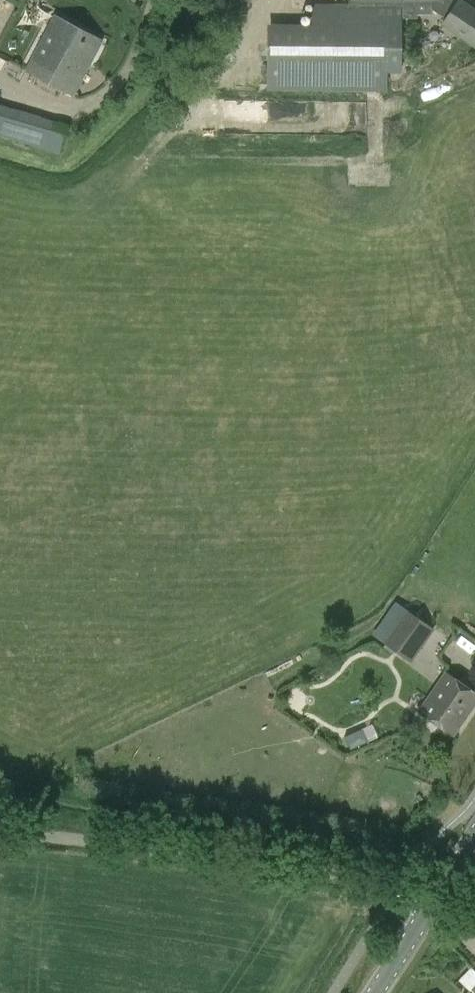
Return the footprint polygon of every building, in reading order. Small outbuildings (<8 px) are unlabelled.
[(247,11),(252,0),(222,0),(247,11)] [(352,1),(352,3),(312,3),(311,29),(271,27),(270,90),(387,91),(388,2),(403,2),(403,10),(416,10),(416,2),(430,2),(430,8),(445,18),(442,23),(474,45),(474,12),(458,0),(456,3),(453,0),(350,0),(350,1),(352,1)] [(26,71),(73,96),(102,41),(55,16),(26,71)] [(60,154),(69,125),(0,104),(0,136),(60,154)] [(409,611),(386,643),(408,659),(431,627),(409,611)] [(419,711),(454,735),(474,705),(474,693),(445,672),(419,711)] [(474,989),(474,973),(469,970),(462,983),(474,989)]
